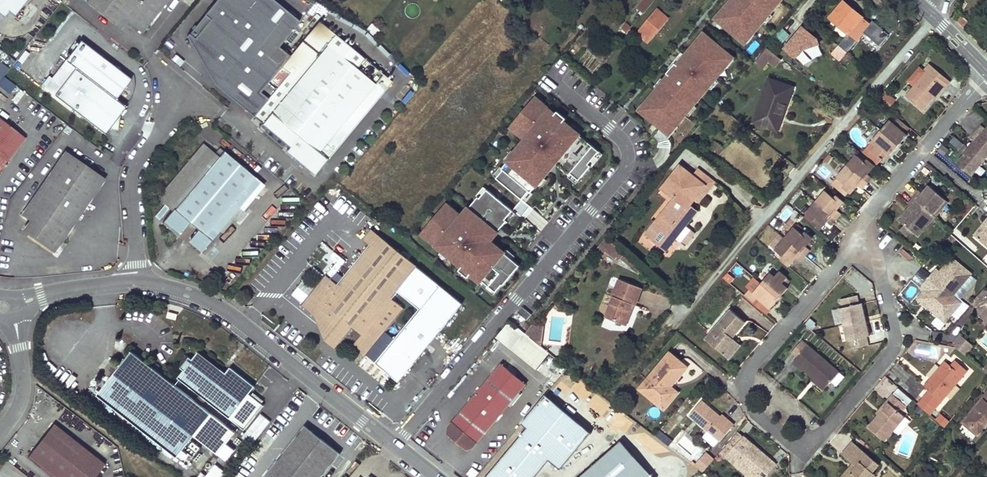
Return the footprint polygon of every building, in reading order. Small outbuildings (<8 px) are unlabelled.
[(1,16),(6,10),(12,15),(23,0),(0,0),(0,15),(1,16)] [(85,3),(115,27),(121,19),(126,22),(141,34),(168,0),(87,0),(85,3)] [(189,37),(224,67),(257,29),(223,0),(221,0),(189,37)] [(656,0),(644,0),(635,10),(642,17),(656,0)] [(716,19),(745,42),(752,34),(754,35),(783,0),(729,0),(722,9),(724,10),(716,19)] [(844,1),(829,18),(848,34),(836,48),(841,53),(844,50),(847,52),(871,24),(844,1)] [(716,19),(724,10),(722,9),(715,17),(716,19)] [(657,11),(655,13),(666,23),(668,20),(657,11)] [(655,13),(641,30),(652,39),(666,23),(655,13)] [(121,19),(115,27),(120,30),(126,22),(121,19)] [(270,95),(252,116),(261,124),(288,147),(285,151),(314,174),(394,79),(322,19),(270,80),(277,87),(274,90),(267,84),(262,89),(270,95)] [(817,39),(803,27),(784,49),(795,58),(802,50),(819,45),(817,39)] [(781,45),(790,35),(782,29),(774,38),(781,45)] [(641,30),(638,32),(650,42),(652,39),(641,30)] [(697,42),(704,34),(702,33),(695,41),(697,42)] [(648,102),(640,110),(669,134),(676,125),(678,127),(727,68),(725,66),(732,58),(704,34),(697,42),(695,41),(676,64),(674,62),(665,72),(668,74),(646,100),(648,102)] [(747,44),(754,35),(752,34),(745,42),(747,44)] [(126,107),(116,99),(132,79),(82,40),(52,78),(62,86),(54,96),(104,135),(110,127),(114,122),(126,107)] [(767,48),(756,62),(763,68),(768,62),(775,67),(781,60),(767,48)] [(727,68),(734,59),(732,58),(725,66),(727,68)] [(9,67),(0,60),(0,78),(9,67)] [(912,88),(904,97),(921,110),(931,99),(946,81),(927,65),(921,73),(923,74),(912,88)] [(923,74),(921,73),(917,69),(906,83),(912,88),(923,74)] [(62,86),(52,78),(44,88),(54,96),(62,86)] [(769,79),(753,123),(772,130),(778,116),(782,117),(793,88),(769,79)] [(946,81),(931,99),(933,101),(948,83),(946,81)] [(877,100),(881,104),(888,96),(884,92),(877,100)] [(884,107),(891,99),(888,96),(881,104),(884,107)] [(504,170),(497,178),(523,199),(530,191),(531,192),(549,171),(545,168),(554,158),(559,162),(557,164),(570,175),(571,173),(579,180),(591,166),(589,164),(600,151),(544,105),(542,106),(534,100),(513,125),(521,132),(520,133),(530,142),(523,150),(520,147),(502,168),(504,170)] [(646,100),(639,109),(640,110),(648,102),(646,100)] [(908,129),(897,120),(892,126),(888,122),(872,141),(877,145),(872,151),(881,159),(886,154),(889,157),(906,136),(903,134),(908,129)] [(114,122),(110,127),(114,130),(118,125),(114,122)] [(285,151),(288,147),(261,124),(258,127),(285,151)] [(3,125),(0,129),(0,151),(9,159),(24,141),(3,125)] [(671,135),(678,127),(676,125),(669,134),(671,135)] [(986,157),(986,128),(986,129),(981,125),(971,138),(976,142),(970,149),(965,145),(960,151),(964,155),(958,163),(972,175),(986,157)] [(715,142),(709,148),(717,155),(723,148),(715,142)] [(172,211),(163,221),(179,235),(189,223),(197,230),(189,239),(190,243),(200,252),(217,233),(210,228),(254,178),(219,148),(214,154),(203,144),(156,197),(172,211)] [(9,159),(0,151),(0,171),(9,159)] [(64,152),(20,215),(28,221),(21,231),(52,253),(103,180),(64,152)] [(865,163),(856,156),(837,178),(846,186),(844,189),(850,194),(858,186),(862,189),(871,178),(867,174),(874,166),(868,160),(865,163)] [(549,171),(556,163),(557,164),(559,162),(554,158),(545,168),(549,171)] [(692,174),(681,165),(661,189),(673,199),(655,221),(652,219),(643,230),(647,232),(644,235),(664,251),(690,219),(686,216),(693,207),(690,204),(694,199),(699,192),(703,195),(709,188),(705,184),(709,178),(697,168),(692,174)] [(254,178),(210,228),(217,233),(260,183),(254,178)] [(709,178),(705,184),(709,188),(714,182),(709,178)] [(910,206),(898,220),(917,236),(935,216),(932,214),(945,199),(929,186),(922,193),(919,191),(908,204),(910,206)] [(828,189),(816,203),(835,220),(841,214),(837,211),(844,203),(828,189)] [(445,206),(424,232),(432,239),(431,240),(483,284),(485,282),(496,292),(502,285),(503,286),(520,266),(492,243),(491,245),(485,240),(498,225),(501,228),(507,221),(506,220),(513,211),(487,190),(480,198),(479,197),(468,209),(472,212),(465,220),(455,212),(454,213),(445,206)] [(699,192),(694,199),(698,201),(703,195),(699,192)] [(523,199),(513,211),(521,218),(531,206),(523,199)] [(935,216),(947,201),(945,199),(932,214),(935,216)] [(806,215),(816,203),(812,200),(802,211),(806,215)] [(835,220),(816,203),(806,215),(815,222),(813,225),(819,231),(827,222),(831,225),(835,220)] [(154,215),(159,219),(168,209),(164,205),(154,215)] [(693,207),(686,216),(690,219),(697,210),(693,207)] [(163,221),(161,223),(178,237),(179,235),(163,221)] [(973,236),(976,238),(986,225),(985,222),(973,236)] [(490,241),(501,228),(498,225),(485,240),(491,245),(492,243),(490,241)] [(976,238),(986,248),(986,225),(976,238)] [(372,228),(364,236),(371,242),(379,233),(372,228)] [(804,236),(795,228),(776,250),(785,258),(782,261),(789,267),(796,258),(800,261),(810,250),(806,247),(813,238),(807,232),(804,236)] [(619,233),(614,229),(606,238),(616,246),(621,241),(615,237),(619,233)] [(690,229),(679,242),(684,246),(696,233),(690,229)] [(440,284),(418,266),(379,233),(371,242),(338,283),(327,274),(303,302),(314,311),(329,323),(324,329),(324,333),(327,336),(325,338),(335,348),(344,337),(364,355),(403,307),(392,297),(397,290),(420,309),(440,284)] [(323,257),(329,246),(321,242),(315,253),(323,257)] [(335,278),(347,259),(331,249),(323,261),(331,266),(326,273),(335,278)] [(914,258),(905,249),(901,253),(911,261),(914,258)] [(970,274),(951,258),(938,273),(935,270),(919,289),(922,291),(915,299),(935,316),(970,274)] [(774,278),(769,274),(754,293),(758,297),(753,302),(764,312),(768,307),(771,308),(787,289),(785,287),(790,281),(780,272),(774,278)] [(301,302),(313,286),(303,278),(290,294),(301,302)] [(641,289),(618,280),(611,297),(613,297),(607,312),(615,316),(613,321),(625,326),(633,305),(634,306),(641,289)] [(397,381),(463,303),(440,284),(420,309),(375,362),(397,381)] [(974,313),(983,320),(986,324),(986,293),(983,289),(970,304),(976,309),(974,313)] [(857,297),(839,301),(842,309),(840,310),(847,342),(849,341),(851,350),(869,345),(867,337),(870,336),(867,322),(863,323),(862,318),(866,317),(863,304),(859,305),(857,297)] [(532,314),(522,307),(518,312),(527,320),(532,314)] [(747,323),(732,310),(711,334),(717,339),(712,344),(727,357),(740,343),(734,338),(747,323)] [(329,323),(314,311),(325,338),(327,336),(324,333),(324,329),(329,323)] [(615,316),(607,312),(605,318),(613,321),(615,316)] [(536,369),(548,354),(509,322),(496,337),(536,369)] [(960,333),(951,343),(965,355),(974,344),(960,333)] [(711,334),(706,339),(712,344),(717,339),(711,334)] [(795,350),(801,356),(795,363),(801,368),(801,366),(814,377),(828,389),(835,381),(839,386),(848,377),(843,372),(810,345),(805,339),(795,350)] [(740,343),(727,357),(731,359),(743,345),(740,343)] [(97,395),(177,459),(212,415),(132,351),(97,395)] [(688,366),(670,352),(648,379),(653,382),(645,392),(662,405),(675,389),(672,386),(669,384),(673,379),(675,381),(688,366)] [(177,378),(229,419),(254,387),(230,368),(225,374),(198,353),(192,360),(184,355),(176,365),(183,371),(177,378)] [(954,362),(950,367),(946,364),(944,362),(936,372),(938,373),(935,377),(933,375),(923,387),(929,391),(922,400),(934,410),(965,372),(954,362)] [(471,447),(476,442),(525,385),(500,364),(448,426),(448,431),(449,436),(453,440),(464,449),(471,447)] [(814,377),(812,379),(826,391),(828,389),(814,377)] [(648,379),(640,388),(645,392),(653,382),(648,379)] [(675,389),(662,405),(665,408),(679,391),(675,389)] [(981,398),(983,400),(965,422),(978,433),(986,422),(986,391),(981,398)] [(879,417),(868,430),(882,441),(884,443),(905,418),(900,414),(906,407),(892,396),(887,403),(889,405),(879,417)] [(543,397),(520,424),(526,429),(485,476),(534,476),(549,460),(559,468),(588,435),(543,397)] [(735,425),(703,399),(691,414),(723,440),(735,425)] [(934,410),(922,400),(917,405),(930,415),(934,410)] [(889,405),(887,403),(876,415),(879,417),(889,405)] [(257,412),(244,438),(255,443),(268,417),(257,412)] [(941,413),(935,420),(945,428),(950,421),(941,413)] [(24,455),(51,476),(90,476),(103,461),(52,421),(24,455)] [(263,476),(320,476),(339,453),(305,426),(263,476)] [(659,430),(655,435),(668,444),(672,439),(659,430)] [(745,438),(728,459),(737,466),(739,464),(749,472),(751,470),(760,476),(768,476),(779,465),(766,454),(763,457),(759,454),(761,451),(745,438)] [(579,476),(651,476),(620,442),(579,476)] [(869,456),(852,442),(842,455),(852,463),(851,465),(855,468),(851,472),(847,470),(841,476),(874,476),(875,475),(873,473),(880,465),(869,456)] [(709,454),(700,465),(707,472),(717,460),(709,454)] [(201,472),(198,476),(222,476),(226,471),(214,463),(206,475),(201,472)] [(750,476),(760,476),(751,470),(749,472),(739,464),(737,466),(747,474),(750,476)]
